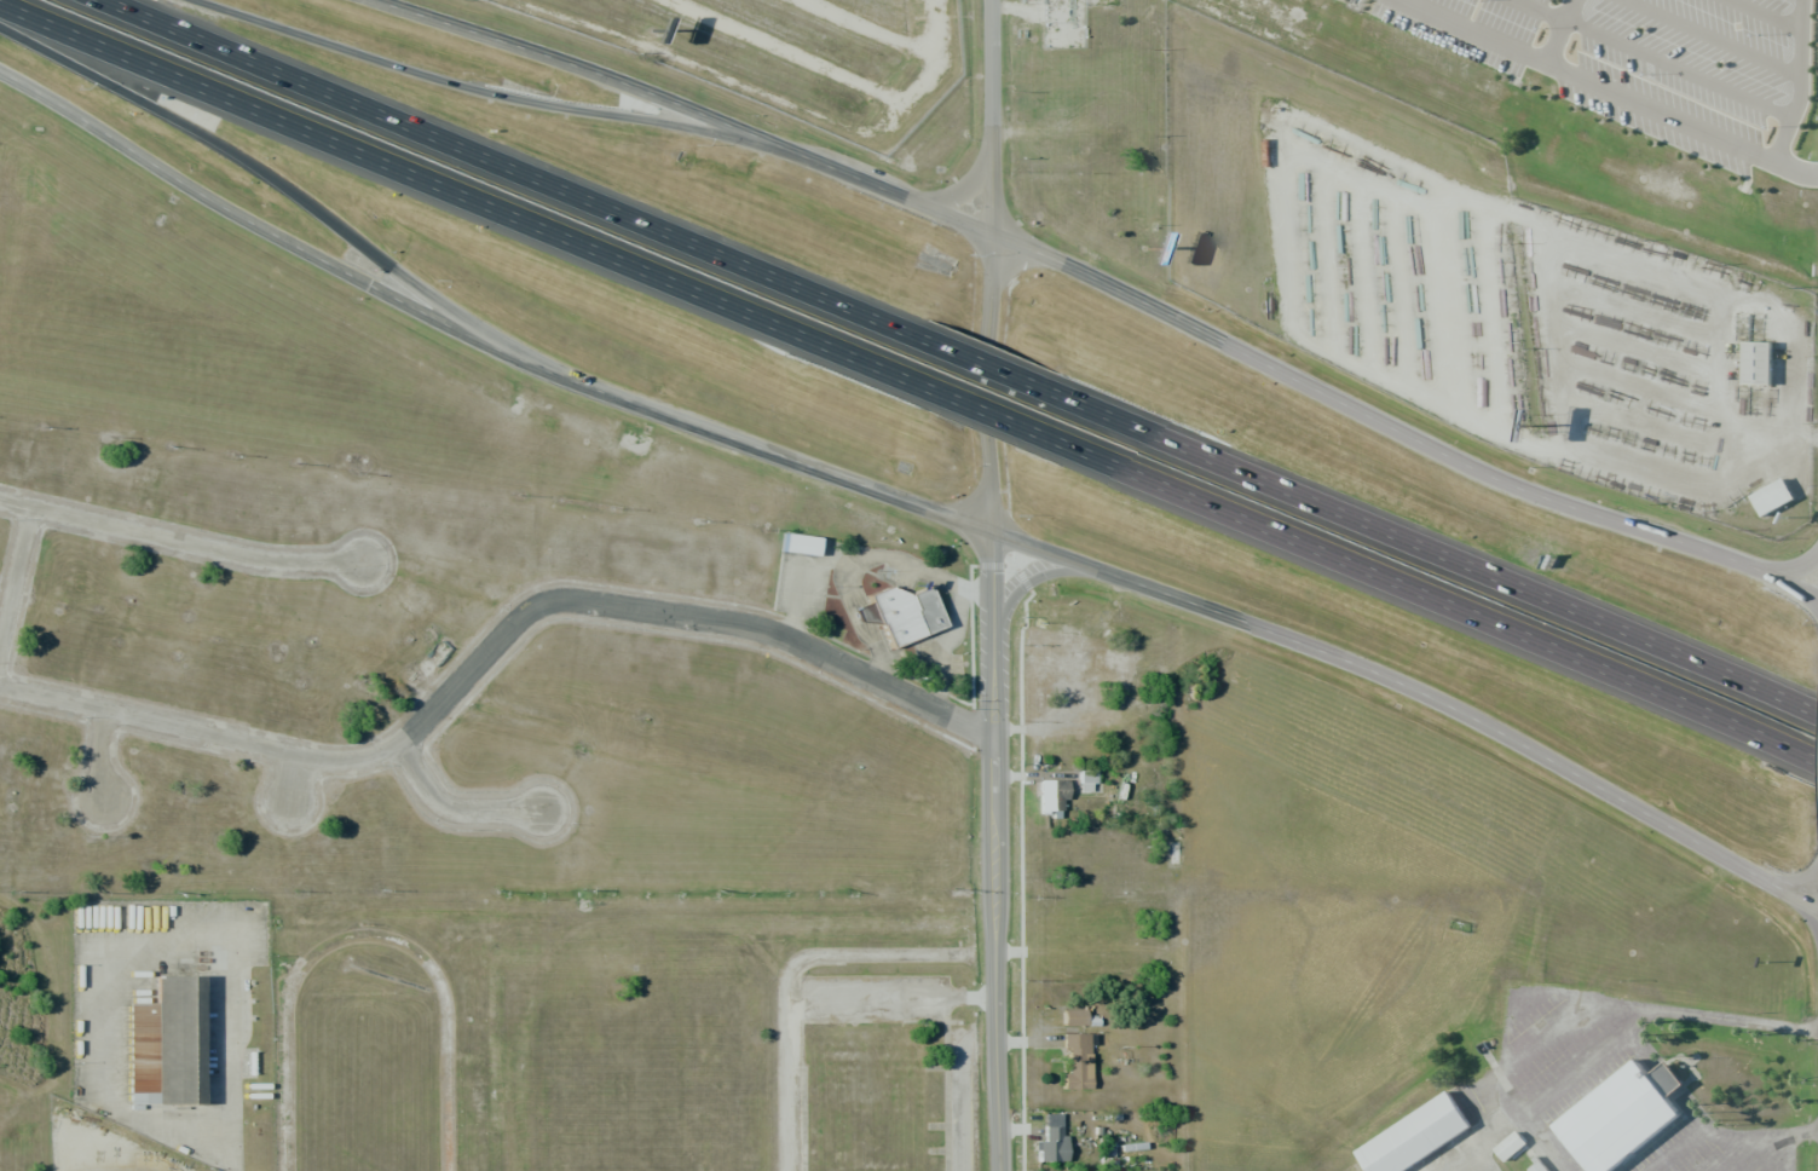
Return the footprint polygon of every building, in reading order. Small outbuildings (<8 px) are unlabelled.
[(1749,390),(1749,345),(1778,346),(1777,390),(1749,390)] [(1755,500),(1788,481),(1799,502),(1767,520),(1755,500)] [(815,555),(817,537),(782,534),(780,552),(815,555)] [(928,582),(871,600),(887,648),(944,629),(928,582)] [(876,620),(869,603),(853,610),(859,626),(876,620)] [(1093,771),(1079,771),(1079,792),(1093,792),(1093,771)] [(1038,781),(1039,814),(1061,813),(1061,801),(1067,800),(1066,780),(1038,781)] [(163,1109),(163,981),(208,982),(207,1109),(163,1109)] [(157,1104),(154,1004),(127,1005),(129,1105),(157,1104)] [(1090,1089),(1089,1034),(1064,1034),(1065,1074),(1061,1074),(1062,1090),(1090,1089)] [(1689,1125),(1631,1170),(1591,1170),(1559,1131),(1641,1066),(1689,1125)] [(1476,1131),(1415,1170),(1373,1170),(1363,1155),(1453,1096),(1476,1131)] [(1044,1141),(1033,1141),(1033,1152),(1037,1152),(1037,1161),(1063,1162),(1065,1114),(1045,1114),(1044,1141)] [(1500,1150),(1519,1135),(1529,1147),(1510,1163),(1500,1150)] [(1539,1159),(1527,1168),(1529,1170),(1549,1170),(1539,1159)]
